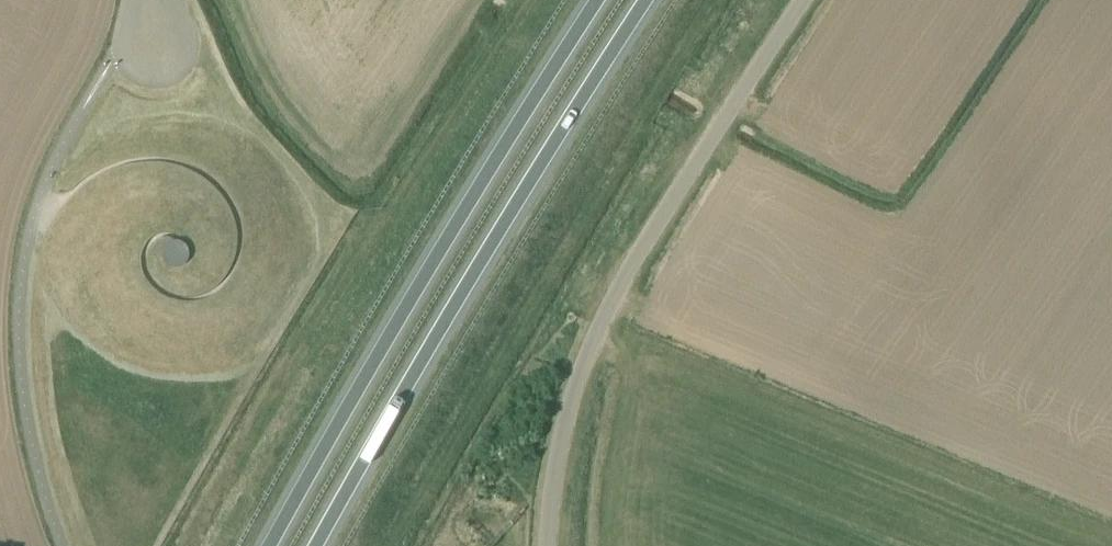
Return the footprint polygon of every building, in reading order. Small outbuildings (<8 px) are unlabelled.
[(162,260),(163,264),(166,267),(171,270),(175,270),(180,270),(183,268),(186,265),(189,261),(189,256),(188,250),(185,246),(181,244),(176,243),(169,244),(165,247),(163,251),(161,255),(162,260)]
